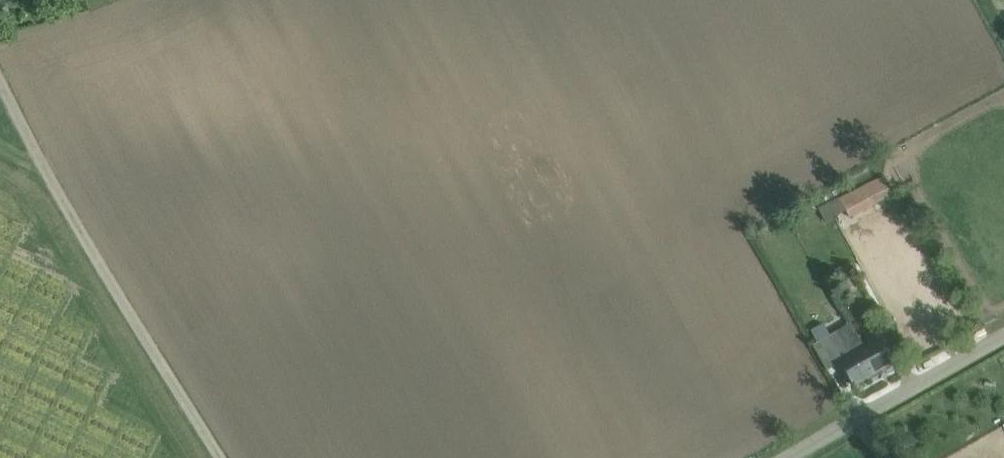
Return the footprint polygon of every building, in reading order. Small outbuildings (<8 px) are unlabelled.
[(826,204),(833,218),(846,211),(850,219),(893,196),(880,174),(826,204)] [(797,236),(792,228),(787,230),(792,239),(797,236)] [(859,288),(854,278),(853,278),(852,278),(851,278),(850,278),(850,279),(849,279),(849,280),(848,280),(848,281),(848,282),(852,291),(853,291),(853,292),(854,292),(855,292),(856,292),(857,292),(857,291),(858,291),(858,290),(859,290),(859,289),(859,288)] [(830,370),(842,363),(855,386),(896,363),(882,339),(851,357),(838,333),(816,346),(830,370)]
